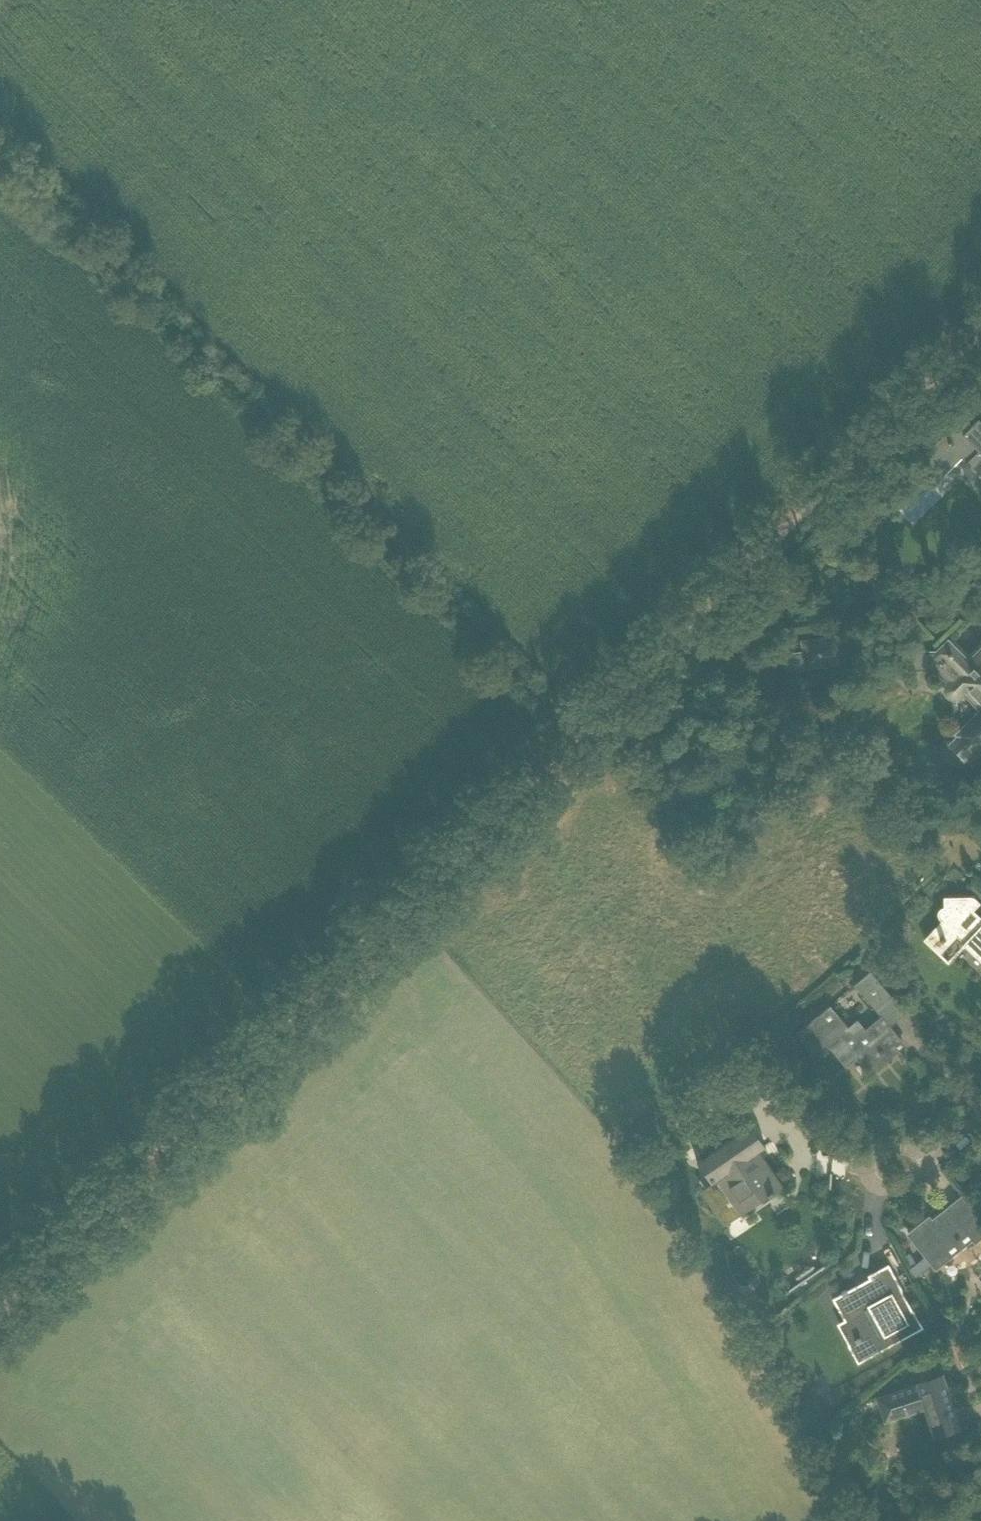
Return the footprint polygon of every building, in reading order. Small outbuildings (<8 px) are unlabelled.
[(948,460),(958,450),(980,474),(980,421),(978,419),(972,425),(967,420),(964,423),(957,416),(946,427),(950,432),(923,458),(939,474),(951,463),(948,460)] [(915,498),(910,493),(897,505),(914,523),(942,497),(930,484),(915,498)] [(784,652),(787,670),(839,663),(836,633),(800,638),(802,650),(784,652)] [(944,685),(943,690),(946,696),(951,699),(957,699),(960,696),(964,693),(978,708),(953,733),(958,739),(951,746),(965,759),(973,751),(975,753),(980,747),(980,652),(980,651),(971,664),(946,639),(936,649),(910,649),(909,668),(934,668),(946,682),(944,685)] [(972,798),(963,808),(970,815),(979,804),(972,798)] [(968,816),(958,827),(963,832),(974,821),(968,816)] [(939,916),(941,919),(923,938),(938,953),(955,936),(980,961),(980,917),(973,909),(980,901),(973,895),(944,895),(944,905),(940,907),(938,909),(938,913),(939,916)] [(876,1002),(879,1006),(891,996),(870,970),(854,984),(872,1005),(876,1002)] [(895,1046),(902,1040),(881,1015),(866,1027),(857,1018),(848,1025),(831,1004),(796,1032),(815,1056),(828,1045),(845,1066),(858,1055),(872,1073),(899,1050),(895,1046)] [(758,1150),(765,1146),(750,1125),(697,1161),(712,1183),(717,1180),(739,1214),(782,1185),(758,1150)] [(921,1249),(935,1267),(972,1239),(975,1242),(980,1237),(980,1221),(967,1202),(954,1213),(949,1206),(924,1227),(921,1223),(908,1234),(921,1249)] [(833,1298),(844,1319),(845,1321),(856,1314),(867,1334),(867,1335),(861,1338),(860,1336),(855,1338),(856,1341),(850,1344),(849,1345),(848,1345),(858,1363),(923,1327),(913,1309),(912,1310),(909,1311),(898,1291),(901,1290),(902,1289),(888,1264),(868,1275),(869,1278),(862,1282),(865,1286),(858,1290),(856,1285),(847,1290),(846,1289),(841,1292),(842,1293),(833,1298)] [(923,1409),(932,1435),(958,1426),(942,1375),(875,1397),(883,1422),(923,1409)]
